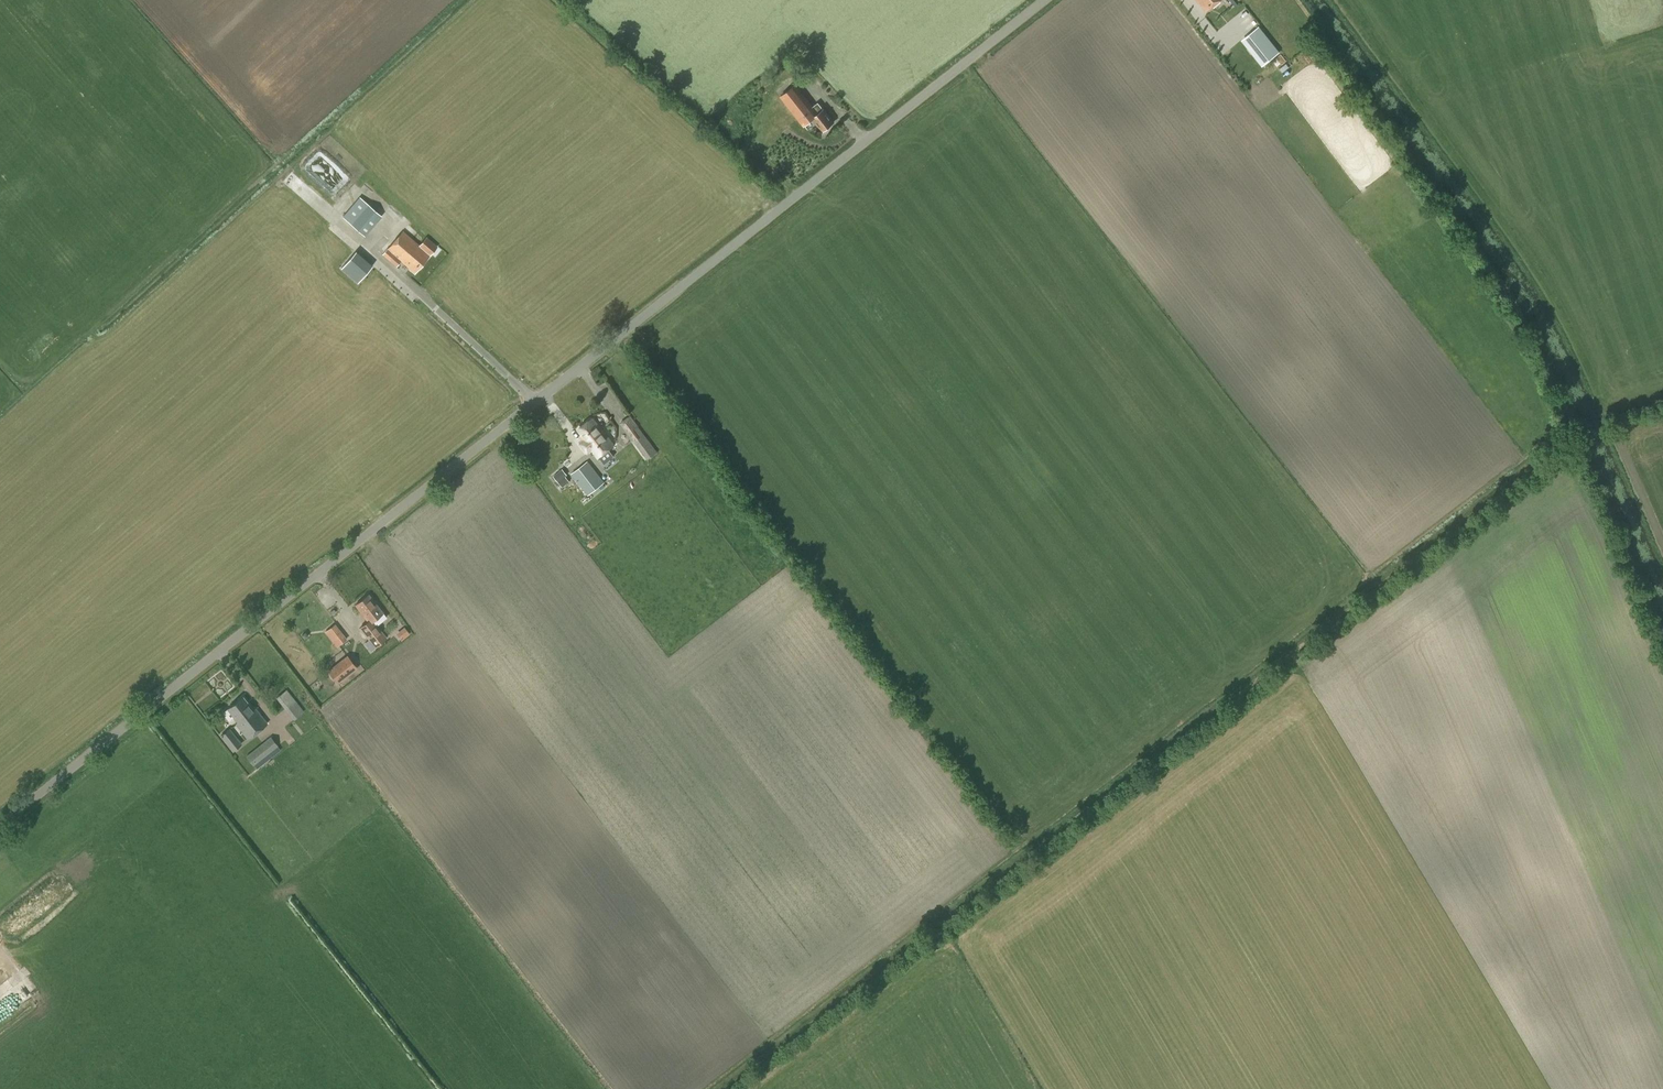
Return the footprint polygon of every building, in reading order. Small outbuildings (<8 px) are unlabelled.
[(1206,11),(1219,0),(1197,0),(1206,11)] [(1259,26),(1244,37),(1265,63),(1280,52),(1259,26)] [(813,106),(795,84),(780,96),(803,125),(812,118),(822,131),(833,121),(819,102),(813,106)] [(365,236),(382,216),(359,197),(342,216),(365,236)] [(418,245),(403,231),(383,254),(396,266),(401,260),(415,272),(430,255),(438,247),(426,236),(418,245)] [(359,250),(343,268),(359,283),(376,265),(359,250)] [(591,419),(578,429),(586,439),(580,443),(588,452),(592,449),(598,457),(599,456),(604,464),(614,456),(608,449),(614,444),(594,419),(592,419),(591,419)] [(647,459),(657,452),(638,427),(633,431),(638,438),(634,441),(647,459)] [(588,495),(605,482),(588,461),(571,474),(588,495)] [(564,486),(572,480),(563,468),(555,475),(564,486)] [(368,595),(356,604),(368,621),(360,627),(369,639),(365,642),(371,650),(386,638),(376,626),(386,618),(368,595)] [(403,640),(412,633),(406,626),(397,633),(403,640)] [(342,633),(332,641),(336,646),(347,638),(342,633)] [(337,683),(357,668),(347,655),(327,670),(337,683)] [(295,700),(287,689),(276,697),(285,708),(295,700)] [(253,710),(243,697),(223,712),(229,719),(233,716),(237,722),(236,723),(248,738),(267,723),(256,709),(253,710)] [(295,700),(285,708),(294,719),(304,711),(295,700)] [(232,752),(242,744),(229,728),(220,736),(232,752)] [(246,756),(253,765),(278,746),(270,736),(246,756)]
